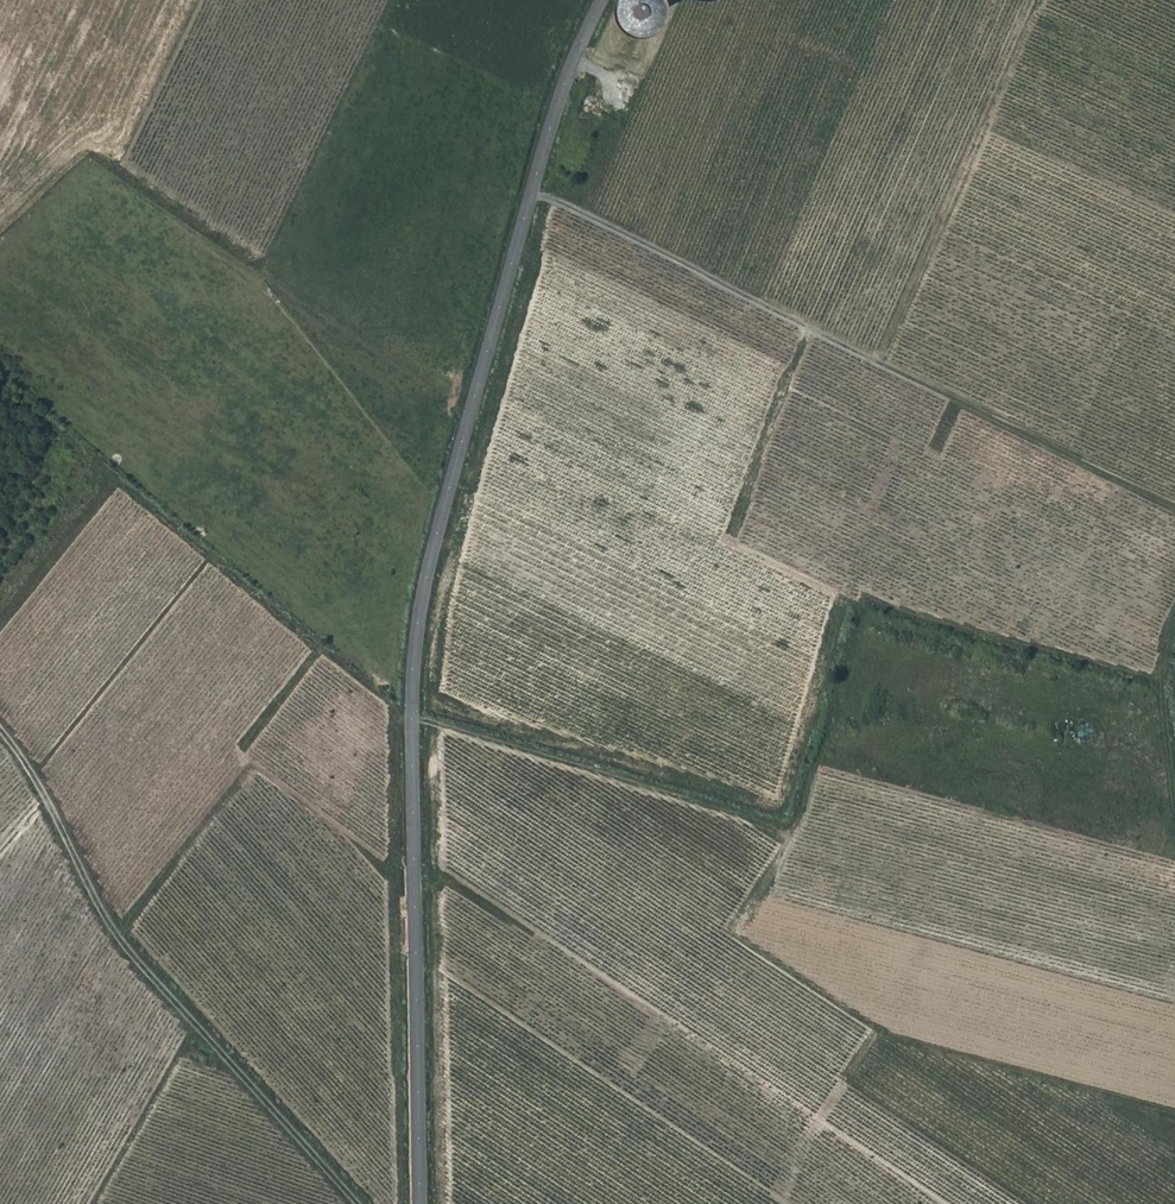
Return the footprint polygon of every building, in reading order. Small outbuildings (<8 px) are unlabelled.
[(620,3),(620,5),(621,16),(627,24),(637,31),(647,33),(657,31),(663,27),(670,19),(673,9),(673,2),(672,0),(621,0),(620,3)]
